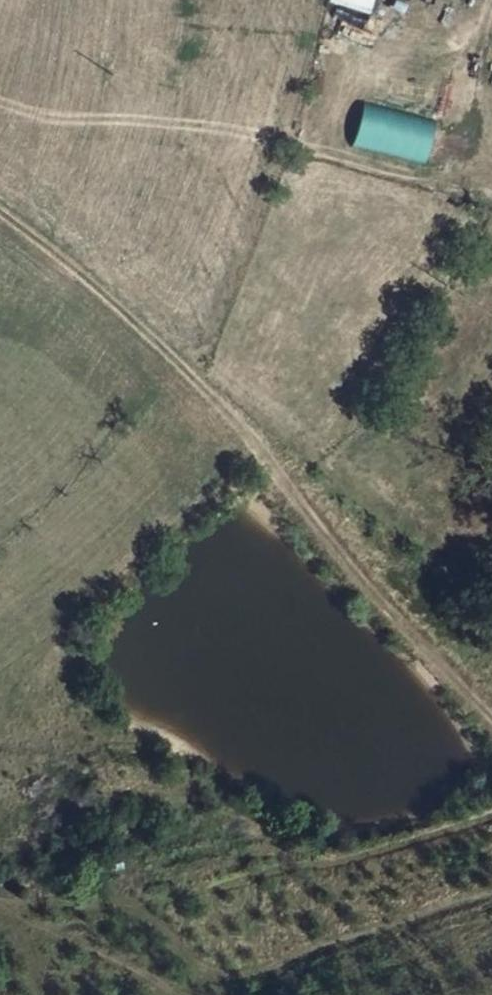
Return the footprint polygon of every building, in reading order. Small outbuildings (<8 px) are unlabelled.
[(376,0),(331,0),(371,13),(376,0)] [(366,105),(356,145),(424,161),(434,122),(366,105)]
